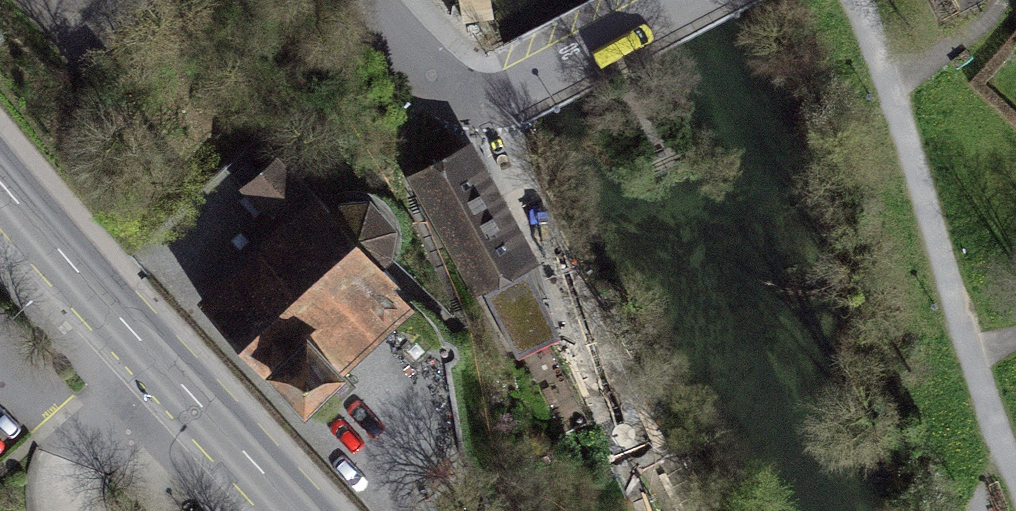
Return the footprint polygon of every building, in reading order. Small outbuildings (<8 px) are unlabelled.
[(419,170),(485,285),(525,262),(536,256),(471,141),(419,170)] [(350,172),(334,184),(326,175),(318,182),(282,143),(240,182),(281,227),(204,296),(301,402),(382,329),(419,295),(404,279),(392,266),(402,256),(392,244),(404,227),(409,211),(404,193),(390,175),(372,169),(350,172)] [(525,262),(485,285),(521,347),(561,325),(525,262)]
